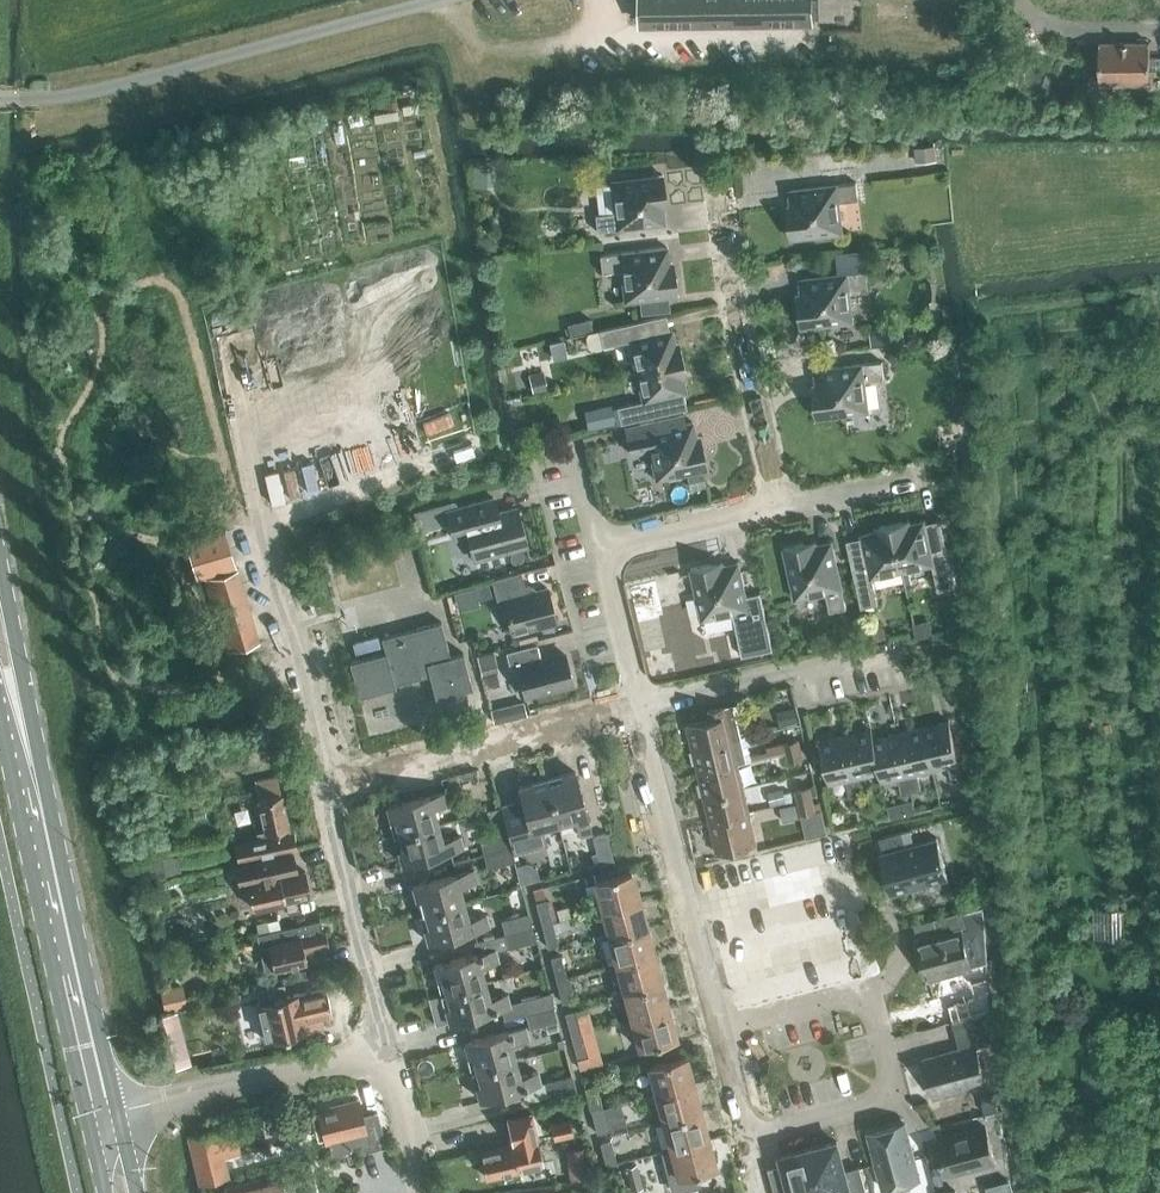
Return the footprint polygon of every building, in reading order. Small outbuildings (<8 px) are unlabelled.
[(812,19),(812,0),(642,0),(642,21),(812,19)] [(815,18),(828,20),(831,0),(817,0),(815,18)] [(1101,83),(1150,82),(1150,42),(1101,42),(1101,83)] [(917,160),(938,158),(937,142),(916,144),(917,160)] [(665,223),(662,195),(665,194),(663,174),(611,180),(614,212),(595,214),(597,231),(665,223)] [(789,218),(791,238),(844,232),(840,201),(859,198),(857,181),(789,189),(792,218),(789,218)] [(625,301),(640,299),(642,313),(670,309),(668,296),(677,295),(675,274),(672,275),(668,246),(600,254),(602,271),(621,269),(625,301)] [(799,307),(802,327),(854,321),(850,289),(869,287),(867,270),(800,278),(803,306),(799,307)] [(629,340),(636,370),(683,360),(680,348),(677,349),(672,329),(670,329),(666,314),(592,331),(596,347),(603,346),(629,340)] [(571,334),(594,329),(591,318),(568,323),(571,334)] [(872,343),(886,342),(885,330),(871,331),(872,343)] [(686,371),(683,360),(636,370),(642,400),(617,406),(621,423),(687,408),(683,393),(686,392),(682,372),(686,371)] [(814,397),(817,417),(869,411),(866,379),(885,377),(882,360),(815,368),(818,397),(814,397)] [(547,387),(543,369),(528,372),(532,391),(547,387)] [(611,405),(594,408),(598,425),(614,422),(611,405)] [(649,448),(656,480),(707,468),(703,448),(700,449),(693,421),(627,436),(630,453),(649,448)] [(530,557),(517,507),(499,512),(494,497),(447,509),(455,539),(469,535),(475,559),(526,545),(529,557),(530,557)] [(904,521),(893,523),(903,570),(933,563),(939,589),(955,586),(941,519),(925,522),(925,520),(905,524),(904,521)] [(873,577),(903,570),(893,523),(881,526),(882,530),(862,534),(862,537),(847,540),(862,606),(879,603),(873,577)] [(192,559),(231,547),(225,530),(186,542),(192,559)] [(784,547),(795,599),(826,592),(831,610),(847,607),(833,540),(805,546),(804,543),(784,547)] [(231,547),(192,559),(197,577),(236,564),(231,547)] [(703,619),(734,612),(738,631),(755,627),(740,561),(712,567),(711,563),(691,568),(703,619)] [(210,593),(242,583),(238,568),(206,578),(210,593)] [(513,633),(556,622),(547,586),(535,590),(535,587),(527,585),(525,586),(521,571),(492,579),(498,602),(504,600),(513,633)] [(656,579),(630,585),(633,599),(659,593),(656,579)] [(242,583),(210,593),(215,607),(247,597),(242,583)] [(453,592),(457,611),(479,606),(478,599),(491,596),(488,584),(453,592)] [(247,597),(215,607),(219,621),(251,611),(247,597)] [(251,611),(219,621),(223,635),(255,626),(251,611)] [(359,695),(395,686),(396,686),(395,683),(430,674),(436,696),(473,687),(464,652),(451,655),(442,621),(382,637),(385,651),(350,660),(359,695)] [(255,626),(223,635),(228,651),(260,640),(255,626)] [(639,634),(643,654),(657,650),(652,631),(639,634)] [(572,683),(564,653),(540,659),(536,643),(506,651),(510,667),(517,665),(525,695),(572,683)] [(498,670),(493,650),(476,654),(482,675),(498,670)] [(491,710),(495,723),(527,715),(524,702),(491,710)] [(688,723),(694,749),(747,736),(739,703),(708,710),(710,718),(688,723)] [(949,720),(923,725),(933,769),(949,765),(953,781),(963,779),(949,720)] [(912,791),(922,788),(918,772),(933,769),(923,725),(898,731),(912,791)] [(871,728),(846,734),(860,793),(869,791),(866,775),(881,771),(873,737),(871,728)] [(898,731),(873,737),(881,771),(883,780),(899,777),(902,793),(912,791),(898,731)] [(263,732),(259,746),(273,750),(277,736),(263,732)] [(853,803),(862,801),(860,793),(846,734),(820,740),(830,783),(846,779),(850,795),(851,795),(853,803)] [(694,749),(694,750),(699,772),(739,763),(752,760),(747,736),(694,749)] [(788,752),(802,748),(799,739),(786,742),(788,752)] [(802,748),(788,752),(790,760),(804,757),(802,748)] [(699,772),(700,775),(705,796),(745,787),(739,763),(699,772)] [(547,778),(559,823),(576,818),(580,836),(592,832),(575,771),(547,778)] [(277,775),(255,780),(259,798),(257,798),(264,830),(257,832),(258,838),(234,842),(238,860),(293,849),(297,848),(293,831),(291,831),(289,826),(283,793),(281,794),(277,775)] [(559,823),(547,778),(519,786),(523,800),(501,806),(508,834),(509,834),(512,847),(514,853),(547,844),(542,827),(559,823)] [(810,786),(797,789),(799,799),(813,795),(818,794),(815,782),(810,786)] [(705,796),(706,801),(710,819),(730,815),(750,810),(745,787),(705,796)] [(387,806),(395,835),(439,823),(435,806),(451,802),(448,790),(387,806)] [(813,795),(799,799),(803,813),(816,810),(813,795)] [(900,802),(888,806),(891,817),(903,814),(900,802)] [(508,834),(501,806),(486,810),(493,836),(493,837),(508,834)] [(758,843),(752,817),(750,810),(730,815),(739,853),(750,850),(749,845),(758,843)] [(710,819),(712,826),(718,852),(727,850),(728,855),(739,853),(730,815),(710,819)] [(444,839),(439,823),(395,835),(402,862),(464,847),(461,835),(444,839)] [(949,877),(945,864),(938,837),(906,845),(902,831),(880,837),(883,851),(881,852),(892,892),(949,877)] [(614,860),(606,833),(593,836),(600,863),(614,860)] [(484,854),(512,847),(509,834),(508,834),(493,837),(493,836),(481,839),(484,854)] [(488,868),(502,864),(516,860),(514,853),(512,847),(484,854),(488,868)] [(239,862),(230,864),(234,883),(246,880),(252,906),(311,893),(306,870),(298,872),(293,849),(238,860),(239,862)] [(161,855),(137,860),(141,880),(166,875),(161,855)] [(522,885),(539,880),(537,869),(527,863),(517,867),(522,885)] [(421,897),(424,912),(466,901),(462,885),(479,881),(476,868),(414,884),(417,898),(421,897)] [(632,870),(592,881),(600,909),(639,899),(632,870)] [(542,888),(533,890),(536,902),(546,899),(542,888)] [(542,925),(553,922),(547,899),(546,899),(536,902),(542,925)] [(600,909),(607,937),(647,926),(639,899),(600,909)] [(429,941),(491,925),(488,912),(470,917),(466,901),(424,912),(428,926),(425,927),(429,941)] [(940,933),(918,939),(929,978),(972,966),(972,964),(965,938),(979,935),(987,932),(985,904),(935,918),(940,933)] [(1094,939),(1123,939),(1132,938),(1131,907),(1093,908),(1094,939)] [(505,934),(533,926),(529,912),(502,920),(505,934)] [(321,920),(259,934),(268,970),(307,961),(304,949),(329,944),(326,930),(323,931),(321,920)] [(553,922),(542,925),(548,947),(559,944),(553,922)] [(500,961),(497,950),(537,940),(533,926),(505,934),(475,941),(478,953),(435,964),(439,978),(442,977),(445,992),(487,981),(483,965),(500,961)] [(607,937),(615,964),(654,954),(647,926),(607,937)] [(557,980),(567,977),(561,954),(551,957),(557,980)] [(661,981),(654,954),(615,964),(622,992),(661,981)] [(563,1002),(573,1000),(567,977),(557,980),(563,1002)] [(450,1021),(512,1005),(509,993),(491,997),(487,981),(445,992),(449,1006),(446,1007),(450,1021)] [(669,1009),(661,981),(622,992),(629,1019),(669,1009)] [(182,983),(161,988),(165,1010),(187,1005),(182,983)] [(257,1002),(266,1040),(309,1029),(307,1020),(333,1014),(326,987),(301,993),(301,992),(257,1002)] [(526,1013),(554,1006),(550,992),(523,999),(526,1013)] [(530,1027),(558,1020),(554,1006),(526,1013),(530,1027)] [(949,1006),(935,1010),(939,1024),(953,1020),(950,1008),(949,1006)] [(587,1007),(576,1010),(576,1009),(565,1012),(571,1035),(582,1032),(593,1029),(587,1007)] [(629,1019),(637,1047),(676,1037),(669,1009),(629,1019)] [(961,1048),(925,1057),(936,1096),(986,1082),(976,1045),(993,1041),(986,1011),(953,1020),(961,1048)] [(472,1055),(476,1069),(517,1058),(513,1043),(531,1038),(527,1026),(465,1042),(469,1056),(472,1055)] [(588,1055),(582,1032),(571,1035),(577,1058),(588,1055)] [(686,1055),(646,1065),(654,1094),(693,1083),(686,1055)] [(480,1098),(542,1082),(539,1070),(522,1074),(517,1058),(476,1069),(480,1084),(477,1085),(480,1098)] [(576,1089),(572,1074),(545,1081),(548,1096),(576,1089)] [(654,1094),(661,1121),(701,1111),(693,1083),(654,1094)] [(596,1085),(585,1088),(592,1110),(602,1108),(596,1085)] [(359,1099),(318,1109),(326,1141),(328,1140),(331,1152),(384,1139),(377,1111),(362,1115),(359,1099)] [(598,1133),(614,1128),(613,1125),(620,1123),(614,1104),(602,1108),(592,1110),(598,1133)] [(661,1121),(669,1149),(708,1138),(701,1111),(661,1121)] [(554,1138),(574,1134),(569,1116),(551,1121),(554,1138)] [(884,1188),(921,1178),(906,1122),(869,1132),(884,1188)] [(987,1126),(937,1139),(947,1174),(996,1161),(987,1126)] [(229,1176),(217,1129),(189,1136),(201,1183),(229,1176)] [(240,1131),(227,1134),(230,1155),(244,1153),(240,1131)] [(513,1143),(480,1151),(486,1176),(519,1168),(544,1162),(538,1138),(513,1144),(513,1143)] [(716,1167),(708,1138),(669,1149),(676,1177),(716,1167)] [(600,1142),(607,1165),(617,1162),(611,1139),(600,1142)] [(810,1148),(822,1192),(868,1192),(861,1165),(846,1170),(838,1141),(810,1148)] [(581,1148),(567,1150),(571,1178),(585,1176),(581,1148)] [(810,1148),(783,1156),(790,1184),(775,1188),(776,1192),(822,1192),(810,1148)] [(632,1189),(642,1186),(636,1163),(626,1166),(632,1189)] [(226,1186),(228,1192),(286,1192),(285,1188),(315,1181),(311,1166),(226,1186)]
